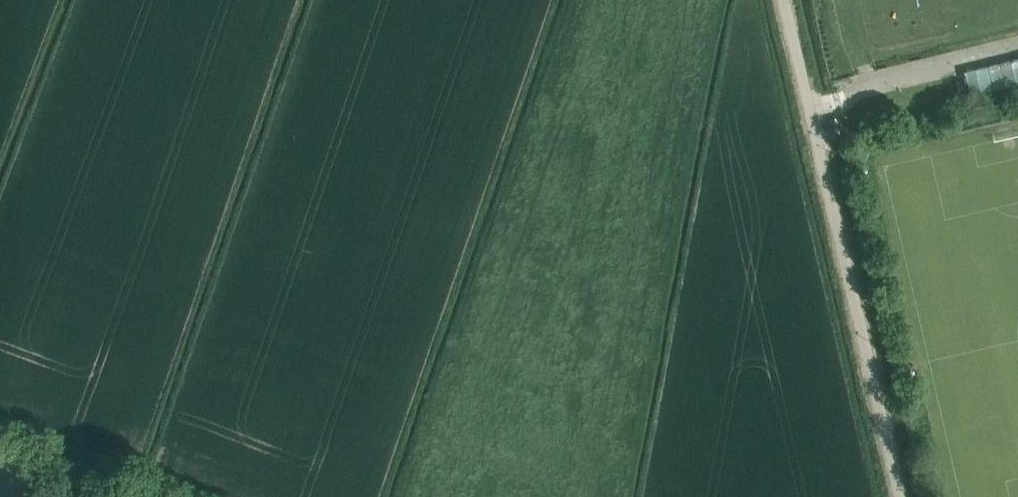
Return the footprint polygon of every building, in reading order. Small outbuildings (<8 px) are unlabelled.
[(965,68),(970,92),(1017,81),(1017,55),(965,68)]
